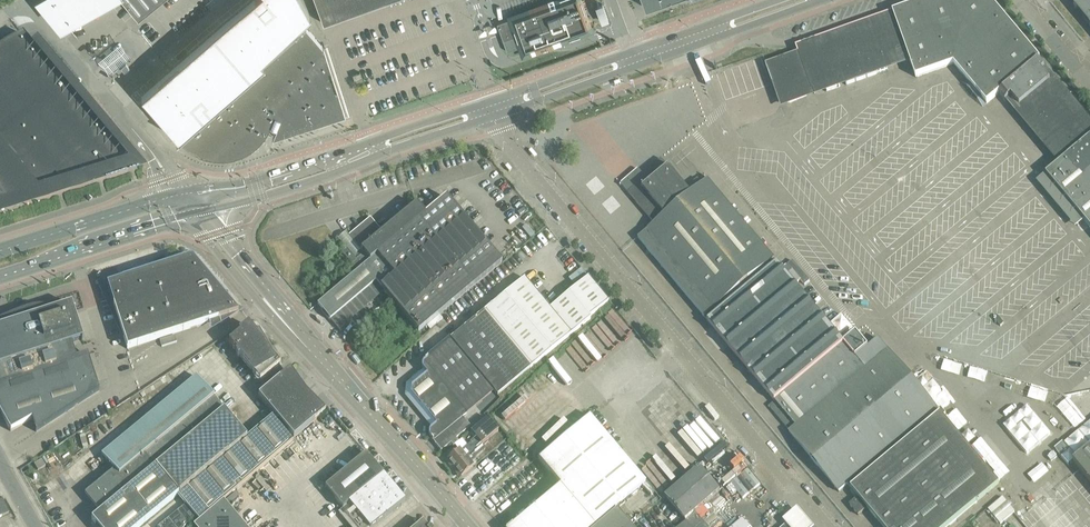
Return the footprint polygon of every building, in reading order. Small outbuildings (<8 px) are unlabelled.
[(61,25),(109,0),(40,0),(61,25)] [(138,19),(161,0),(122,0),(138,19)] [(141,94),(178,135),(175,137),(176,138),(178,136),(263,62),(260,59),(306,16),(309,13),(302,0),(249,0),(141,94)] [(386,1),(388,0),(315,0),(322,20),(323,23),(386,1)] [(496,23),(500,32),(501,31),(502,34),(500,34),(506,51),(517,47),(521,46),(524,53),(531,50),(531,51),(534,50),(534,49),(553,42),(553,44),(580,35),(580,33),(589,30),(587,25),(589,24),(581,0),(561,0),(554,3),(553,0),(546,3),(538,6),(539,8),(526,13),(508,19),(507,19),(499,22),(496,23)] [(671,0),(643,0),(647,9),(671,0)] [(908,55),(916,77),(953,63),(987,103),(998,93),(1005,101),(1011,96),(1019,107),(1055,77),(990,0),(926,0),(920,2),(920,4),(911,8),(911,6),(893,12),(908,55)] [(1074,6),(1082,16),(1089,10),(1089,0),(1081,0),(1074,6)] [(811,90),(886,63),(908,55),(893,12),(796,46),(798,52),(811,90)] [(263,62),(178,136),(179,137),(180,138),(180,139),(181,139),(182,140),(182,141),(183,141),(184,142),(184,143),(185,143),(186,144),(187,144),(187,145),(188,146),(189,146),(190,147),(191,148),(192,148),(193,149),(194,149),(194,150),(195,150),(196,150),(197,151),(198,151),(199,152),(200,152),(201,153),(202,153),(203,153),(204,154),(205,154),(206,154),(207,154),(208,155),(209,155),(210,155),(211,155),(212,155),(213,156),(214,156),(215,156),(216,156),(217,156),(218,156),(219,156),(220,156),(221,156),(222,156),(223,156),(224,156),(225,156),(226,156),(227,156),(228,156),(228,155),(229,155),(230,155),(231,155),(232,155),(233,155),(234,154),(235,154),(236,154),(237,154),(238,153),(239,153),(240,152),(241,152),(242,151),(243,151),(244,151),(245,150),(246,149),(247,149),(248,148),(249,148),(250,147),(251,146),(252,146),(253,145),(254,144),(255,144),(256,143),(256,142),(257,142),(258,141),(258,140),(259,140),(260,139),(260,138),(261,138),(262,137),(262,136),(263,135),(264,134),(265,133),(265,132),(266,132),(266,131),(267,130),(267,129),(268,128),(268,127),(269,127),(269,126),(269,125),(270,124),(270,123),(276,126),(272,136),(289,131),(344,113),(323,46),(323,45),(306,27),(311,23),(306,16),(260,59),(263,62)] [(38,194),(132,165),(23,34),(0,47),(0,148),(38,194)] [(118,38),(94,56),(109,75),(133,57),(118,38)] [(779,101),(811,90),(798,52),(765,64),(772,82),(779,101)] [(121,68),(124,72),(129,68),(126,64),(121,68)] [(360,72),(353,75),(355,82),(362,80),(360,72)] [(1069,94),(1055,77),(1019,107),(1033,124),(1069,94)] [(1048,141),(1083,111),(1069,94),(1033,124),(1048,141)] [(1063,159),(1089,137),(1089,119),(1083,111),(1048,141),(1063,159)] [(1063,159),(1048,172),(1048,171),(1045,174),(1084,220),(1089,227),(1089,137),(1063,159)] [(627,148),(607,165),(614,174),(622,184),(642,167),(631,154),(627,148)] [(639,183),(628,192),(655,224),(648,230),(638,238),(754,376),(748,381),(755,389),(761,385),(775,402),(769,407),(790,432),(796,427),(866,368),(888,350),(878,339),(868,347),(856,332),(844,342),(764,247),(767,244),(763,240),(760,243),(708,180),(707,181),(704,177),(705,176),(703,174),(703,175),(704,176),(699,180),(698,179),(686,188),(661,159),(650,168),(643,174),(646,178),(639,183)] [(416,204),(382,233),(370,218),(340,243),(346,249),(341,253),(351,265),(352,265),(357,271),(354,274),(353,274),(317,304),(330,320),(375,281),(402,313),(418,333),(501,263),(446,197),(425,215),(416,204)] [(191,257),(118,280),(107,284),(113,305),(127,349),(238,313),(191,257)] [(795,284),(805,275),(793,261),(788,266),(792,270),(787,274),(795,284)] [(483,311),(525,362),(530,368),(591,318),(589,316),(608,301),(588,276),(550,308),(524,277),(492,304),(483,311)] [(10,431),(32,419),(38,429),(35,431),(36,432),(99,391),(87,354),(76,358),(71,342),(81,339),(82,341),(83,341),(72,305),(70,305),(72,309),(68,311),(67,310),(63,311),(64,312),(59,313),(57,312),(55,311),(53,310),(51,309),(49,309),(47,308),(44,308),(41,307),(39,307),(36,308),(34,308),(32,308),(25,310),(18,313),(14,314),(8,317),(0,321),(0,412),(10,431)] [(492,399),(530,368),(525,362),(483,311),(453,337),(450,339),(427,358),(425,360),(423,362),(422,364),(421,366),(422,368),(426,374),(411,386),(410,394),(436,424),(430,429),(428,431),(428,434),(429,436),(431,438),(430,439),(441,451),(451,443),(453,446),(458,441),(456,438),(470,426),(462,416),(466,413),(466,412),(488,394),(492,399)] [(995,317),(1001,325),(1004,323),(997,315),(995,317)] [(260,380),(265,376),(280,363),(262,342),(261,343),(257,336),(249,326),(228,343),(237,353),(236,353),(238,356),(239,356),(260,380)] [(937,410),(888,350),(866,368),(796,427),(790,432),(789,432),(839,492),(848,484),(937,410)] [(732,362),(741,373),(746,368),(737,358),(732,362)] [(942,369),(986,382),(989,371),(945,359),(942,369)] [(293,438),(319,416),(325,411),(306,392),(305,391),(290,369),(284,374),(258,396),(293,438)] [(85,495),(100,513),(92,520),(98,526),(139,526),(177,495),(178,495),(186,504),(193,513),(194,515),(196,517),(199,521),(223,500),(292,441),(272,416),(247,438),(196,377),(102,455),(115,470),(102,481),(85,495)] [(1005,378),(1003,388),(1021,392),(1023,382),(1005,378)] [(1037,399),(1053,405),(1056,394),(1040,389),(1037,399)] [(1026,453),(1052,433),(1029,404),(1003,424),(1026,453)] [(938,410),(937,410),(848,484),(884,526),(947,526),(999,483),(943,417),(946,414),(941,408),(938,410)] [(536,506),(511,526),(591,526),(594,525),(645,482),(589,416),(538,459),(560,485),(536,506)] [(459,450),(446,460),(453,469),(481,445),(498,430),(488,418),(471,432),(475,437),(459,450)] [(485,449),(481,445),(453,469),(460,477),(473,466),(470,463),(476,458),(475,457),(485,449)] [(1073,461),(1089,481),(1089,447),(1073,461)] [(325,488),(342,509),(343,509),(349,504),(383,476),(365,454),(325,488)] [(34,464),(38,470),(45,466),(41,459),(34,464)] [(1043,462),(1029,474),(1035,482),(1049,470),(1043,462)] [(686,520),(720,491),(699,467),(665,496),(686,520)] [(368,526),(373,526),(405,501),(404,500),(405,500),(400,494),(399,495),(383,476),(349,504),(368,526)] [(1015,512),(1002,497),(988,509),(1000,524),(1015,512)] [(858,515),(865,509),(856,499),(850,505),(858,515)] [(9,513),(2,500),(0,501),(0,517),(9,513)] [(199,521),(193,526),(194,526),(245,526),(223,500),(199,521)] [(158,526),(183,526),(196,517),(194,515),(193,513),(186,504),(158,526)] [(797,507),(783,519),(787,524),(790,526),(814,526),(797,507)] [(617,509),(595,526),(632,526),(617,509)] [(695,512),(678,526),(708,526),(695,512)]
